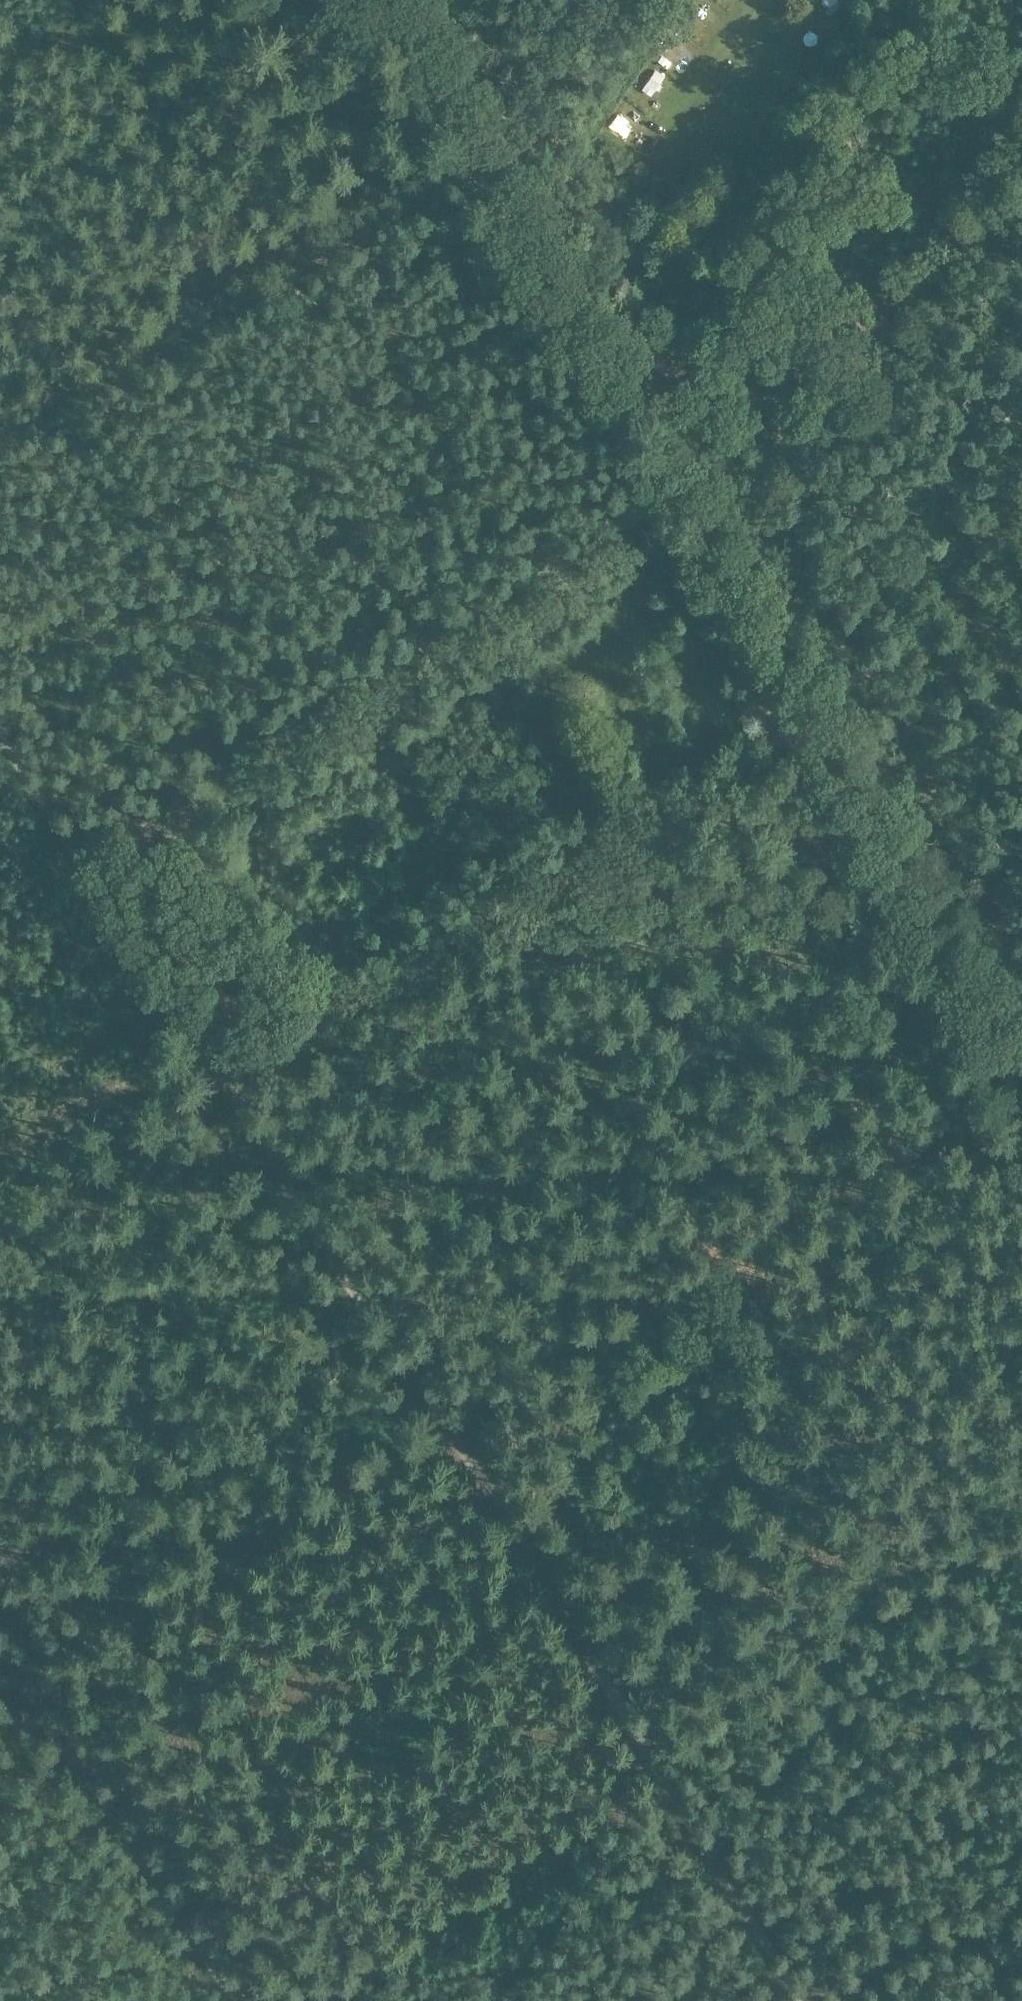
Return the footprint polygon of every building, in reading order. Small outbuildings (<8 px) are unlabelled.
[(725,12),(736,6),(733,0),(719,0),(725,12)] [(651,148),(659,136),(632,116),(623,127),(651,148)]
